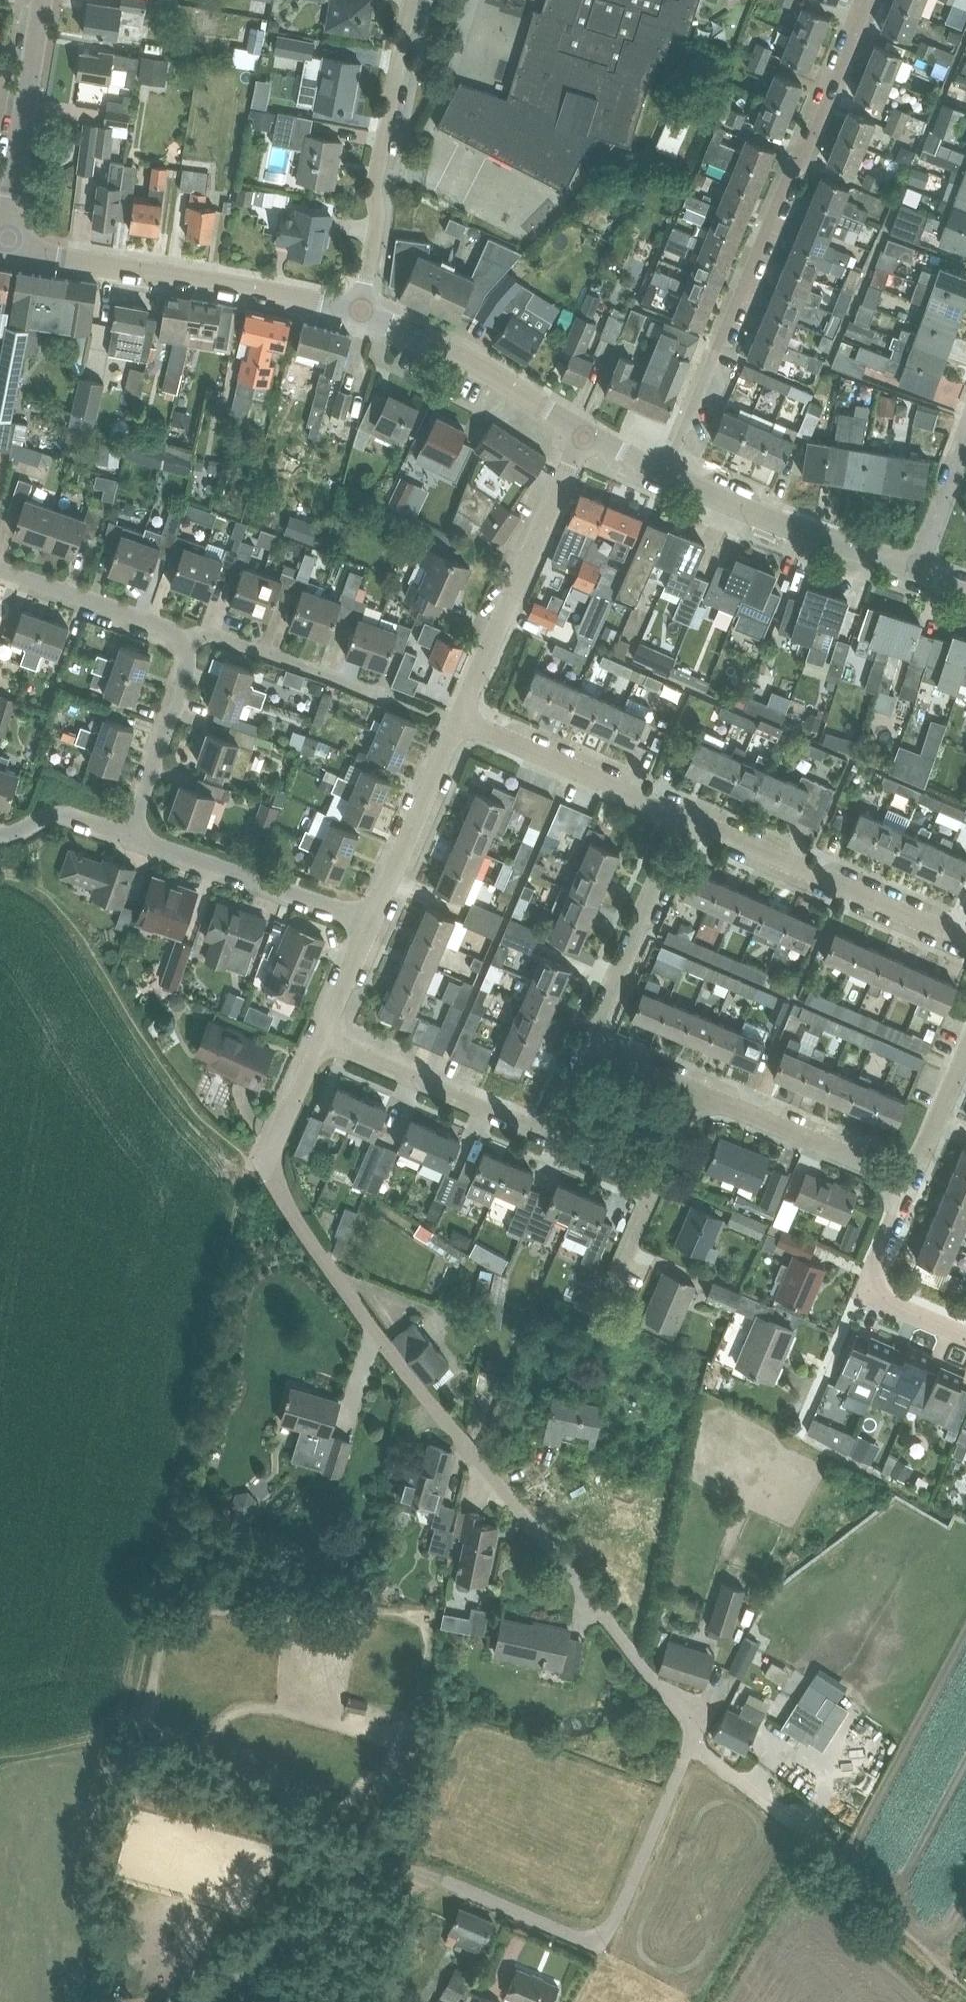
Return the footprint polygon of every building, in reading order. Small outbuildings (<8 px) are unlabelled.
[(146,6),(147,0),(122,0),(121,7),(108,5),(107,10),(88,7),(84,32),(116,38),(118,21),(142,25),(145,12),(150,13),(151,7),(146,6)] [(330,12),(326,28),(366,35),(372,0),(332,0),(330,12)] [(544,12),(533,9),(533,10),(535,10),(508,98),(461,84),(462,81),(460,80),(437,126),(439,127),(440,125),(564,189),(563,191),(565,192),(577,166),(584,170),(586,171),(615,142),(631,147),(632,146),(630,145),(647,87),(650,87),(650,86),(644,85),(653,56),(664,60),(664,59),(662,58),(671,29),(688,35),(689,34),(687,33),(697,0),(547,0),(544,12)] [(920,15),(926,0),(893,0),(892,3),(920,15)] [(881,29),(900,37),(909,40),(920,15),(892,3),(881,29)] [(829,17),(811,10),(803,6),(792,32),(819,43),(829,17)] [(270,19),(268,30),(279,32),(280,26),(276,20),(270,19)] [(232,64),(257,67),(262,26),(248,25),(246,46),(234,45),(232,64)] [(962,34),(951,29),(946,40),(957,45),(962,34)] [(808,69),(819,43),(792,32),(781,58),(808,69)] [(313,41),(278,34),(268,33),(265,50),(309,59),(313,41)] [(922,40),(918,51),(950,64),(955,54),(922,40)] [(756,42),(751,55),(767,61),(772,49),(756,42)] [(865,70),(892,81),(903,55),(875,44),(865,70)] [(81,52),(77,77),(81,78),(95,80),(95,82),(105,83),(105,82),(109,82),(109,81),(134,86),(137,69),(138,69),(140,57),(100,51),(99,55),(81,52)] [(747,66),(763,72),(767,61),(751,55),(747,66)] [(143,56),(140,81),(166,84),(169,59),(143,56)] [(361,63),(341,60),(323,56),(322,58),(312,56),(309,73),(304,72),(302,84),(308,85),(304,104),(313,106),(332,110),(352,114),(361,63)] [(943,78),(948,66),(935,61),(931,74),(943,78)] [(892,81),(865,70),(854,95),(882,107),(892,81)] [(765,99),(792,110),(802,84),(776,73),(765,99)] [(957,73),(953,84),(965,89),(965,76),(957,73)] [(265,106),(267,78),(253,77),(251,105),(265,106)] [(678,94),(655,148),(676,156),(699,103),(678,94)] [(781,135),(792,110),(765,99),(754,125),(781,135)] [(963,112),(942,104),(933,131),(953,138),(963,112)] [(740,127),(745,115),(722,105),(717,118),(740,127)] [(895,105),(890,119),(905,125),(923,132),(927,122),(909,115),(910,112),(895,105)] [(104,122),(105,122),(105,125),(127,129),(130,113),(106,109),(104,122)] [(252,109),(250,116),(254,117),(272,120),(275,121),(277,113),(252,109)] [(297,180),(314,183),(333,186),(342,142),(322,138),(310,136),(313,118),(297,115),(298,114),(277,110),(277,113),(275,121),(271,143),(303,149),(297,180)] [(876,122),(867,118),(848,110),(838,136),(866,147),(876,122)] [(901,137),(905,125),(890,119),(885,131),(901,137)] [(128,129),(127,129),(105,125),(104,126),(84,123),(78,171),(92,173),(95,153),(110,155),(113,135),(128,137),(128,129)] [(747,138),(741,151),(721,142),(726,129),(717,125),(707,149),(766,173),(775,150),(747,138)] [(953,138),(933,131),(930,130),(923,148),(936,153),(942,135),(953,139),(953,138)] [(855,173),(866,147),(838,136),(827,162),(855,173)] [(936,153),(923,148),(920,157),(953,169),(949,180),(950,180),(965,186),(965,164),(949,158),(936,153)] [(952,148),(949,158),(965,164),(965,153),(952,148)] [(766,173),(707,149),(703,158),(733,171),(728,183),(756,195),(766,173)] [(116,227),(121,193),(123,173),(125,163),(111,161),(108,186),(98,185),(93,224),(116,227)] [(159,233),(162,213),(168,167),(152,165),(148,200),(134,198),(130,229),(159,233)] [(929,173),(912,166),(906,181),(924,188),(929,173)] [(204,207),(207,183),(209,174),(183,170),(180,190),(191,191),(189,205),(188,205),(186,220),(190,221),(187,237),(212,240),(216,208),(204,207)] [(697,173),(693,182),(698,184),(704,182),(706,176),(697,173)] [(863,185),(885,194),(889,186),(881,183),(883,179),(868,173),(863,185)] [(812,199),(865,221),(870,210),(858,205),(859,203),(847,198),(851,188),(821,176),(812,199)] [(950,180),(943,199),(965,207),(965,186),(950,180)] [(747,217),(756,195),(728,183),(719,205),(747,217)] [(250,204),(253,189),(240,187),(238,202),(250,204)] [(272,207),(273,203),(286,206),(288,195),(257,188),(254,203),(272,207)] [(908,188),(903,200),(918,206),(922,193),(908,188)] [(710,228),(738,239),(747,217),(719,205),(707,201),(694,195),(688,193),(683,204),(714,218),(710,228)] [(951,214),(948,222),(965,228),(965,207),(943,199),(941,198),(937,208),(951,214)] [(865,221),(812,199),(803,221),(832,234),(843,238),(848,225),(862,230),(865,221)] [(916,238),(924,210),(898,203),(890,231),(916,238)] [(278,229),(280,230),(278,243),(290,245),(289,252),(320,258),(322,244),(326,244),(331,216),(297,209),(296,215),(283,212),(281,225),(279,225),(278,229)] [(943,234),(940,241),(965,251),(965,228),(948,222),(929,215),(924,227),(943,234)] [(467,224),(450,217),(445,230),(461,237),(467,224)] [(832,234),(803,221),(793,244),(831,260),(846,266),(851,255),(827,245),(832,234)] [(729,262),(738,239),(710,228),(705,239),(673,226),(669,237),(690,246),(700,250),(729,262)] [(429,308),(430,305),(448,266),(429,258),(431,242),(396,237),(390,284),(391,284),(402,289),(400,295),(399,295),(398,296),(429,310),(430,309),(429,308)] [(448,266),(430,305),(457,318),(461,310),(474,316),(487,292),(523,252),(489,237),(473,271),(477,273),(474,278),(448,266)] [(686,256),(690,246),(669,237),(664,247),(686,256)] [(875,267),(889,271),(894,272),(899,257),(911,261),(916,248),(889,239),(885,250),(882,249),(875,267)] [(831,260),(793,244),(784,266),(814,278),(818,268),(826,271),(831,260)] [(720,284),(729,262),(700,250),(691,272),(720,284)] [(814,278),(784,266),(775,288),(818,306),(823,295),(809,289),(814,278)] [(658,284),(671,290),(682,294),(711,306),(720,284),(691,272),(688,281),(656,267),(650,282),(658,284)] [(842,289),(853,293),(861,271),(851,267),(842,289)] [(889,271),(875,267),(869,285),(883,289),(889,271)] [(955,272),(941,267),(938,275),(922,269),(918,281),(934,286),(965,298),(965,276),(955,272)] [(0,268),(0,311),(5,311),(12,270),(0,268)] [(12,312),(17,313),(13,327),(7,326),(0,363),(0,418),(13,421),(29,331),(25,330),(27,323),(59,328),(59,329),(71,331),(67,356),(83,360),(88,334),(89,334),(91,325),(94,303),(97,283),(19,271),(19,272),(15,291),(12,312)] [(488,294),(478,315),(491,323),(501,307),(511,313),(502,329),(493,342),(526,363),(537,346),(552,321),(526,304),(534,291),(521,283),(509,272),(488,294)] [(965,299),(965,298),(934,286),(918,281),(911,299),(927,305),(959,317),(965,299)] [(649,304),(656,286),(646,283),(640,301),(649,304)] [(869,285),(863,304),(875,307),(876,308),(883,289),(869,285)] [(818,306),(775,288),(766,311),(796,323),(800,312),(813,317),(818,306)] [(853,293),(842,289),(832,312),(843,316),(853,293)] [(582,385),(590,366),(594,355),(585,351),(597,321),(592,319),(601,297),(588,292),(579,314),(577,313),(561,352),(570,356),(562,376),(582,385)] [(701,329),(711,306),(682,294),(673,317),(701,329)] [(163,315),(159,339),(174,342),(189,345),(191,330),(189,330),(185,330),(190,298),(167,295),(163,315)] [(190,298),(185,330),(189,330),(191,330),(215,334),(213,349),(231,352),(235,326),(238,307),(223,304),(190,298)] [(153,345),(158,319),(146,317),(148,308),(117,302),(111,337),(108,353),(148,360),(151,344),(153,345)] [(860,302),(853,321),(868,327),(875,307),(863,304),(860,302)] [(927,305),(921,324),(953,336),(959,317),(927,305)] [(615,342),(624,320),(625,321),(628,313),(614,307),(611,315),(609,314),(600,336),(615,342)] [(235,394),(249,397),(269,314),(248,308),(243,328),(240,340),(251,343),(247,358),(242,357),(237,378),(239,379),(235,394)] [(635,342),(647,314),(632,308),(620,336),(635,342)] [(757,333),(786,345),(796,323),(766,311),(757,333)] [(832,312),(829,321),(840,325),(843,316),(832,312)] [(291,319),(269,314),(249,397),(266,401),(270,386),(269,386),(274,364),(269,363),(273,347),(284,350),(291,319)] [(647,332),(658,337),(664,324),(652,319),(647,332)] [(875,330),(868,327),(853,321),(850,320),(845,333),(871,344),(875,330)] [(655,344),(646,367),(641,380),(631,404),(666,418),(700,336),(665,321),(664,324),(658,337),(655,344)] [(304,386),(314,389),(319,373),(324,374),(329,358),(323,357),(326,345),(328,346),(332,330),(304,322),(297,350),(314,354),(304,386)] [(946,354),(953,336),(921,324),(917,333),(902,328),(899,337),(946,354)] [(324,374),(319,373),(314,389),(317,390),(308,420),(307,425),(311,426),(309,435),(317,438),(325,408),(333,381),(330,381),(333,373),(340,375),(351,335),(332,330),(328,346),(326,345),(323,357),(329,358),(324,374)] [(786,345),(757,333),(747,356),(777,368),(782,356),(793,360),(794,359),(807,364),(811,354),(786,345)] [(834,338),(823,333),(818,346),(829,351),(834,338)] [(894,348),(891,356),(939,373),(946,354),(899,337),(894,335),(890,346),(894,348)] [(939,373),(891,356),(891,357),(889,356),(860,344),(855,357),(849,355),(853,344),(842,340),(831,366),(861,377),(867,363),(884,370),(884,372),(901,379),(900,381),(932,393),(939,373)] [(604,393),(631,404),(641,380),(628,374),(633,360),(620,354),(604,393)] [(141,390),(141,361),(126,361),(126,390),(141,390)] [(740,373),(766,384),(770,375),(745,363),(740,373)] [(168,369),(163,390),(177,393),(182,373),(168,369)] [(766,384),(787,394),(792,384),(770,375),(766,384)] [(72,410),(69,423),(93,429),(96,417),(97,417),(107,383),(82,376),(72,410)] [(792,384),(787,394),(803,401),(805,401),(802,409),(807,410),(809,403),(813,395),(814,394),(792,384)] [(332,413),(330,419),(344,423),(345,417),(352,394),(339,391),(332,413)] [(373,397),(364,415),(359,427),(353,444),(364,449),(371,433),(398,445),(402,437),(403,437),(408,425),(417,407),(390,394),(386,403),(373,397)] [(877,414),(893,416),(896,396),(880,394),(877,414)] [(807,410),(798,431),(797,433),(810,439),(820,416),(819,416),(823,406),(822,406),(824,399),(813,395),(809,403),(807,410)] [(897,403),(896,413),(901,414),(906,411),(907,405),(897,403)] [(855,406),(853,415),(864,417),(866,407),(855,406)] [(736,448),(751,411),(741,407),(738,415),(724,410),(712,437),(736,448)] [(913,423),(934,429),(938,413),(918,407),(913,423)] [(192,413),(175,409),(171,424),(189,427),(192,413)] [(774,421),(751,411),(736,448),(758,457),(774,421)] [(843,481),(853,415),(840,413),(835,437),(839,438),(837,445),(829,444),(823,478),(843,481)] [(863,484),(868,450),(862,449),(867,418),(864,417),(853,415),(843,481),(863,484)] [(437,417),(429,435),(416,460),(438,471),(455,480),(472,446),(460,441),(465,430),(437,417)] [(13,421),(0,418),(0,449),(10,451),(13,440),(13,438),(16,422),(13,421)] [(547,456),(493,421),(475,449),(479,451),(457,508),(483,524),(481,527),(503,541),(521,514),(513,508),(547,456)] [(782,468),(797,433),(798,431),(788,426),(774,421),(758,457),(782,468)] [(16,422),(13,438),(26,440),(29,424),(16,422)] [(164,451),(130,440),(125,456),(159,467),(160,465),(164,451)] [(803,474),(823,478),(829,444),(808,440),(803,474)] [(100,442),(98,462),(119,464),(121,444),(100,442)] [(863,484),(882,487),(888,453),(868,450),(863,484)] [(10,452),(9,460),(17,463),(19,457),(19,455),(10,452)] [(882,487),(902,490),(908,456),(888,453),(882,487)] [(928,460),(908,456),(902,490),(923,494),(928,460)] [(196,460),(195,468),(202,470),(204,462),(196,460)] [(209,463),(207,471),(219,473),(221,465),(209,463)] [(401,476),(388,504),(402,511),(416,483),(401,476)] [(14,534),(44,544),(56,508),(27,498),(33,483),(19,478),(9,508),(21,513),(14,534)] [(108,478),(103,497),(114,500),(118,480),(108,478)] [(208,482),(207,491),(215,492),(216,483),(208,482)] [(353,489),(341,496),(350,510),(362,502),(353,489)] [(595,534),(607,503),(580,492),(568,522),(569,523),(560,543),(548,571),(565,578),(569,566),(565,564),(571,549),(575,550),(584,529),(594,533),(595,534)] [(594,533),(572,583),(595,592),(582,626),(599,632),(604,619),(613,598),(626,569),(606,561),(611,552),(623,557),(630,541),(632,542),(642,518),(641,517),(643,514),(610,500),(608,504),(607,503),(595,534),(594,533)] [(93,538),(100,519),(104,507),(90,502),(84,518),(56,508),(44,544),(74,555),(81,533),(93,538)] [(189,503),(184,516),(213,526),(217,513),(189,503)] [(627,570),(626,569),(613,598),(634,607),(648,576),(666,528),(668,524),(650,517),(649,520),(648,520),(627,570)] [(109,571),(126,577),(140,538),(142,538),(144,532),(127,526),(127,525),(111,519),(104,545),(116,550),(109,571)] [(314,524),(308,541),(319,546),(326,528),(314,524)] [(158,555),(167,558),(176,533),(163,528),(162,532),(146,526),(144,532),(142,538),(140,538),(126,577),(148,585),(158,555)] [(685,535),(666,528),(648,576),(665,583),(672,566),(685,535)] [(177,533),(176,533),(167,558),(178,562),(171,583),(189,590),(205,544),(189,539),(190,538),(177,533)] [(672,566),(665,583),(684,591),(673,616),(690,624),(708,580),(692,574),(705,544),(685,535),(672,566)] [(230,604),(249,611),(262,571),(248,566),(255,545),(242,540),(237,554),(236,554),(227,579),(237,583),(230,604)] [(217,576),(227,579),(236,554),(227,551),(228,548),(208,541),(207,544),(205,544),(189,590),(210,597),(217,576)] [(470,567),(452,559),(427,548),(421,562),(418,561),(409,581),(413,583),(406,597),(438,611),(443,598),(451,601),(459,582),(463,584),(470,567)] [(711,583),(704,599),(717,605),(719,605),(721,601),(738,608),(756,565),(749,562),(750,559),(739,555),(738,557),(737,557),(732,570),(719,565),(711,583)] [(295,575),(294,575),(297,568),(285,564),(283,571),(281,571),(279,577),(262,571),(249,611),(269,618),(276,597),(287,600),(295,575)] [(740,614),(735,627),(762,639),(773,614),(781,594),(769,589),(775,573),(756,565),(738,608),(736,613),(740,614)] [(289,625),(309,632),(322,593),(325,587),(309,581),(309,580),(295,575),(287,600),(297,604),(289,625)] [(779,632),(812,643),(828,593),(808,587),(803,602),(790,597),(779,632)] [(336,618),(346,622),(355,597),(342,592),(339,599),(322,593),(309,632),(328,639),(336,618)] [(848,599),(828,593),(812,643),(806,659),(824,665),(829,649),(822,647),(827,628),(837,631),(848,599)] [(535,603),(529,616),(553,627),(556,621),(561,607),(565,600),(553,595),(547,608),(535,603)] [(368,601),(355,597),(346,622),(356,625),(346,654),(364,661),(378,623),(362,617),(368,601)] [(569,611),(561,607),(556,621),(563,624),(569,611)] [(875,691),(900,616),(881,610),(881,612),(869,608),(860,637),(871,640),(870,643),(878,646),(864,687),(875,691)] [(29,664),(46,618),(23,610),(12,638),(25,643),(23,648),(26,648),(21,661),(29,664)] [(420,610),(417,618),(424,621),(430,623),(434,616),(420,610)] [(920,623),(900,616),(875,691),(875,692),(885,695),(891,676),(892,677),(899,652),(911,656),(902,683),(919,688),(922,678),(935,638),(917,632),(920,623)] [(378,623),(364,661),(385,668),(393,646),(404,650),(412,627),(398,622),(382,617),(380,623),(378,623)] [(69,626),(46,618),(29,664),(37,667),(42,654),(43,655),(45,649),(59,654),(69,626)] [(424,621),(416,641),(433,648),(428,660),(454,670),(464,645),(450,640),(453,633),(430,623),(424,621)] [(606,625),(602,636),(613,640),(617,629),(606,625)] [(965,659),(965,638),(954,634),(951,641),(935,636),(935,638),(922,678),(956,689),(959,681),(965,659)] [(579,639),(574,649),(584,654),(589,643),(579,639)] [(619,639),(613,653),(623,657),(629,643),(619,639)] [(830,661),(842,665),(850,643),(837,639),(830,661)] [(667,677),(676,657),(640,642),(633,658),(654,667),(652,670),(667,677)] [(567,659),(571,649),(556,643),(552,652),(567,659)] [(98,654),(95,662),(142,679),(151,656),(121,645),(116,658),(113,657),(111,659),(98,654)] [(571,649),(567,659),(581,665),(585,656),(571,649)] [(407,651),(392,685),(414,694),(420,679),(409,675),(417,655),(407,651)] [(600,665),(613,670),(616,661),(603,656),(600,665)] [(225,660),(216,683),(264,700),(267,692),(254,687),(253,685),(250,683),(254,670),(225,660)] [(641,671),(631,667),(616,661),(613,670),(627,676),(636,680),(641,671)] [(134,702),(142,679),(95,662),(92,670),(104,674),(103,676),(110,678),(105,692),(134,702)] [(673,665),(669,674),(707,689),(710,681),(673,665)] [(281,679),(302,684),(305,672),(284,667),(281,679)] [(545,709),(558,679),(535,669),(522,699),(545,709)] [(662,680),(647,674),(643,683),(658,689),(662,680)] [(580,688),(558,679),(545,709),(567,718),(580,688)] [(310,691),(321,695),(324,686),(313,682),(310,691)] [(262,707),(264,700),(216,683),(208,706),(237,716),(242,703),(248,705),(249,703),(262,707)] [(589,728),(602,698),(580,688),(567,718),(589,728)] [(318,710),(327,713),(333,694),(324,691),(318,710)] [(748,699),(735,693),(731,703),(743,709),(748,699)] [(5,736),(16,700),(1,696),(0,698),(0,734),(5,736)] [(624,707),(602,698),(589,728),(611,737),(624,707)] [(785,714),(748,698),(743,709),(780,725),(785,714)] [(294,721),(298,712),(268,700),(265,709),(294,721)] [(718,715),(732,721),(736,712),(722,706),(718,715)] [(634,747),(642,729),(647,717),(624,707),(611,737),(634,747)] [(323,725),(327,713),(318,710),(314,722),(323,725)] [(387,710),(379,728),(377,732),(407,744),(416,723),(387,710)] [(736,712),(732,721),(746,727),(754,731),(758,721),(750,718),(736,712)] [(810,715),(806,727),(817,731),(821,718),(810,715)] [(82,726),(79,735),(126,751),(134,728),(104,717),(100,729),(95,727),(94,730),(82,726)] [(758,721),(754,731),(761,734),(775,740),(781,732),(783,726),(761,717),(758,721)] [(235,722),(233,726),(257,735),(258,735),(261,727),(245,722),(244,725),(235,722)] [(207,732),(197,761),(216,767),(230,772),(238,775),(242,773),(248,757),(250,757),(258,735),(257,735),(233,726),(231,726),(226,739),(207,732)] [(707,780),(721,750),(725,739),(702,729),(698,740),(685,770),(707,780)] [(407,744),(377,732),(368,753),(371,755),(397,766),(407,744)] [(781,732),(775,740),(790,747),(794,737),(781,732)] [(118,774),(126,751),(79,735),(77,742),(90,747),(89,749),(93,751),(88,764),(118,774)] [(309,735),(301,751),(313,757),(320,741),(309,735)] [(656,736),(651,747),(659,750),(664,739),(656,736)] [(842,737),(838,748),(852,753),(856,741),(842,737)] [(825,750),(810,744),(810,743),(803,740),(799,750),(821,759),(825,750)] [(732,755),(721,750),(707,780),(729,789),(742,760),(746,751),(736,746),(732,755)] [(902,746),(894,769),(924,781),(933,757),(902,746)] [(8,805),(18,773),(6,769),(9,757),(0,754),(0,803),(8,805)] [(751,799),(764,769),(769,757),(759,754),(755,765),(742,760),(729,789),(751,799)] [(339,775),(335,783),(381,803),(391,781),(373,773),(362,768),(357,780),(352,778),(351,780),(345,777),(339,775)] [(786,779),(764,769),(751,799),(773,808),(786,779)] [(224,786),(228,777),(207,770),(204,779),(224,786)] [(798,784),(786,779),(773,808),(796,818),(803,802),(818,808),(828,786),(802,775),(798,784)] [(880,785),(894,791),(899,781),(884,775),(880,785)] [(204,826),(215,797),(224,801),(228,788),(224,786),(204,779),(199,777),(195,789),(181,784),(170,814),(204,826)] [(903,795),(917,801),(921,791),(913,788),(899,781),(894,791),(895,791),(888,807),(896,811),(903,795)] [(335,783),(332,791),(344,796),(343,798),(348,800),(342,813),(353,818),(371,826),(381,803),(335,783)] [(511,806),(513,807),(522,811),(532,789),(521,784),(516,795),(511,806)] [(503,830),(513,807),(511,806),(516,795),(494,785),(489,796),(477,791),(467,814),(503,830)] [(532,789),(522,811),(533,815),(542,794),(532,789)] [(843,789),(838,800),(845,803),(849,792),(843,789)] [(942,801),(927,795),(921,791),(917,801),(938,810),(942,801)] [(542,794),(533,815),(544,820),(554,799),(542,794)] [(956,807),(942,801),(938,810),(952,816),(953,815),(961,819),(964,810),(956,807)] [(262,802),(255,821),(273,827),(280,808),(262,802)] [(563,828),(572,807),(561,802),(552,823),(561,827),(563,828)] [(583,811),(572,807),(563,828),(574,833),(583,811)] [(594,816),(583,811),(574,833),(584,837),(585,837),(590,826),(594,816)] [(847,841),(870,851),(883,821),(860,811),(847,841)] [(503,831),(503,830),(467,814),(456,839),(485,851),(495,827),(503,831)] [(837,814),(833,824),(845,828),(848,819),(837,814)] [(895,826),(883,821),(870,851),(892,860),(905,830),(908,823),(898,819),(895,826)] [(359,835),(339,826),(330,822),(324,834),(320,832),(318,835),(306,830),(303,837),(349,857),(359,835)] [(922,825),(917,836),(905,830),(892,860),(914,870),(927,840),(932,829),(922,825)] [(605,833),(590,826),(585,837),(584,837),(580,848),(587,852),(581,865),(609,877),(620,853),(600,844),(605,833)] [(936,879),(949,849),(953,839),(943,835),(939,845),(927,840),(914,870),(936,879)] [(339,880),(349,857),(303,837),(299,845),(312,851),(312,853),(316,855),(310,867),(339,880)] [(475,875),(485,851),(456,839),(446,862),(475,875)] [(524,868),(534,844),(527,840),(525,840),(524,840),(523,840),(513,863),(524,868)] [(78,852),(70,849),(62,872),(96,883),(92,896),(121,906),(135,868),(105,858),(103,863),(82,855),(83,852),(79,850),(78,852)] [(936,879),(958,889),(965,872),(965,857),(949,849),(936,879)] [(535,860),(531,871),(540,875),(544,864),(535,860)] [(474,876),(475,875),(446,862),(435,888),(464,900),(464,899),(472,903),(473,903),(474,902),(484,880),(474,876)] [(512,864),(514,865),(510,875),(504,888),(513,892),(524,868),(513,863),(512,864)] [(599,901),(609,877),(581,865),(571,889),(599,901)] [(684,896),(708,907),(720,881),(695,870),(684,896)] [(138,922),(157,929),(181,937),(197,890),(154,875),(138,922)] [(743,891),(720,881),(708,907),(703,921),(714,925),(719,912),(732,918),(743,891)] [(525,884),(521,895),(529,898),(534,887),(525,884)] [(599,901),(571,889),(562,885),(552,909),(560,913),(589,925),(599,901)] [(497,898),(508,903),(512,893),(501,888),(497,898)] [(767,902),(743,891),(732,918),(756,928),(767,902)] [(265,919),(218,902),(206,937),(214,940),(207,960),(226,966),(232,946),(253,954),(265,919)] [(503,914),(474,902),(473,903),(472,903),(468,912),(499,925),(503,914)] [(791,912),(767,902),(756,928),(753,936),(763,940),(767,933),(779,938),(791,912)] [(116,927),(128,931),(135,909),(123,905),(116,927)] [(427,906),(417,929),(446,942),(456,919),(446,914),(427,906)] [(468,912),(464,922),(463,923),(494,936),(499,925),(468,912)] [(779,938),(774,951),(787,956),(792,943),(804,949),(808,941),(816,923),(814,922),(815,918),(803,913),(801,917),(791,912),(779,938)] [(550,937),(560,942),(578,949),(589,925),(560,913),(550,937)] [(511,918),(506,929),(536,942),(541,931),(511,918)] [(280,933),(283,924),(275,922),(271,933),(276,935),(277,932),(280,933)] [(290,924),(282,943),(263,985),(267,986),(265,991),(266,996),(272,999),(277,996),(280,992),(298,1000),(306,983),(302,982),(309,966),(312,968),(325,939),(290,924)] [(415,934),(407,954),(435,966),(444,946),(445,944),(446,942),(417,929),(415,934)] [(531,953),(536,942),(506,929),(501,940),(531,953)] [(664,940),(683,948),(689,951),(693,940),(669,930),(664,940)] [(849,969),(860,943),(835,932),(824,958),(849,969)] [(483,938),(478,948),(487,951),(491,941),(483,938)] [(174,986),(177,988),(192,945),(177,939),(162,982),(165,983),(163,988),(172,991),(174,986)] [(689,951),(712,961),(717,950),(693,940),(689,951)] [(884,953),(860,943),(849,969),(872,979),(884,953)] [(682,967),(686,956),(662,946),(658,957),(682,967)] [(740,961),(724,953),(717,950),(712,961),(736,971),(740,961)] [(896,990),(908,963),(884,953),(872,979),(867,990),(879,995),(883,984),(896,990)] [(425,990),(435,966),(407,954),(396,978),(425,990)] [(470,965),(479,969),(484,959),(475,954),(470,965)] [(542,955),(531,980),(560,992),(570,968),(542,955)] [(689,970),(705,977),(710,966),(692,959),(688,969),(689,970)] [(749,964),(740,961),(736,971),(760,982),(765,971),(749,964)] [(490,990),(494,979),(499,981),(505,968),(491,962),(486,975),(481,986),(490,990)] [(931,973),(908,963),(896,990),(919,1000),(931,973)] [(734,977),(710,966),(705,977),(712,981),(729,988),(734,977)] [(798,985),(772,974),(765,971),(760,982),(793,996),(798,985)] [(931,973),(919,1000),(914,1011),(927,1017),(932,1005),(945,1010),(956,985),(931,973)] [(657,1027),(668,1001),(656,995),(661,982),(649,977),(632,1016),(657,1027)] [(758,987),(734,977),(729,988),(736,991),(734,998),(751,1005),(754,998),(758,987)] [(416,1010),(425,990),(396,978),(380,1016),(408,1028),(416,1010)] [(453,1002),(463,1007),(474,983),(464,979),(459,990),(453,1002)] [(550,1016),(560,992),(531,980),(522,1002),(521,1004),(550,1016)] [(489,1005),(484,1003),(490,990),(481,986),(470,1010),(484,1016),(489,1005)] [(789,1001),(758,987),(754,998),(775,1007),(770,1018),(780,1022),(789,1001)] [(810,990),(805,1001),(830,1011),(834,1001),(817,993),(810,990)] [(229,991),(225,1000),(221,1010),(237,1017),(241,1007),(245,997),(229,991)] [(181,995),(175,995),(171,999),(171,1005),(175,1009),(182,1009),(186,1005),(185,999),(181,995)] [(540,1040),(550,1016),(521,1004),(522,1002),(516,1000),(511,1012),(517,1014),(511,1028),(540,1040)] [(692,1011),(668,1001),(657,1027),(681,1037),(692,1011)] [(858,1011),(841,1004),(834,1001),(830,1011),(854,1022),(858,1011)] [(443,1053),(451,1035),(463,1007),(453,1002),(445,1017),(442,1026),(432,1049),(443,1053)] [(819,1036),(823,1027),(827,1017),(810,1009),(794,1003),(791,1012),(799,1015),(798,1017),(811,1022),(808,1031),(819,1036)] [(251,1006),(245,1019),(256,1023),(262,1011),(251,1006)] [(716,1021),(692,1011),(681,1037),(705,1047),(716,1021)] [(854,1022),(877,1032),(882,1021),(865,1013),(858,1011),(854,1022)] [(729,1057),(754,1067),(771,1026),(746,1016),(740,1031),(729,1057)] [(421,1044),(431,1021),(420,1017),(410,1039),(421,1044)] [(851,1027),(834,1020),(827,1017),(823,1027),(829,1030),(846,1037),(851,1027)] [(208,1063),(236,1076),(256,1085),(262,1071),(260,1070),(270,1047),(211,1021),(198,1051),(211,1057),(208,1063)] [(442,1026),(431,1021),(421,1044),(432,1049),(442,1026)] [(716,1021),(705,1047),(729,1057),(740,1031),(716,1021)] [(889,1024),(882,1021),(877,1032),(901,1042),(905,1031),(889,1024)] [(450,1057),(462,1062),(471,1039),(475,1030),(464,1026),(450,1057)] [(852,1041),(870,1048),(875,1038),(851,1027),(846,1037),(852,1041)] [(928,1027),(923,1038),(930,1041),(935,1030),(928,1027)] [(529,1064),(540,1040),(511,1028),(500,1052),(529,1064)] [(931,1042),(905,1031),(901,1042),(926,1053),(931,1042)] [(798,1086),(809,1060),(795,1054),(800,1042),(790,1037),(774,1076),(798,1086)] [(894,1058),(898,1047),(875,1038),(870,1048),(894,1058)] [(481,1044),(471,1039),(462,1062),(471,1066),(481,1044)] [(493,1049),(481,1044),(471,1066),(483,1071),(493,1049)] [(822,1096),(833,1070),(821,1065),(826,1050),(815,1046),(809,1060),(798,1086),(822,1096)] [(924,1058),(898,1047),(894,1058),(919,1069),(924,1058)] [(845,1106),(856,1080),(833,1070),(822,1096),(845,1106)] [(870,1117),(881,1090),(868,1085),(871,1078),(859,1073),(856,1080),(845,1106),(870,1117)] [(350,1126),(362,1098),(338,1087),(324,1119),(311,1114),(295,1152),(308,1157),(320,1131),(330,1135),(336,1120),(350,1126)] [(906,1101),(888,1093),(881,1090),(870,1117),(895,1127),(906,1101)] [(387,1108),(362,1098),(350,1126),(374,1137),(387,1108)] [(423,1159),(436,1129),(411,1119),(398,1148),(423,1159)] [(460,1140),(436,1129),(423,1159),(447,1170),(460,1140)] [(756,1189),(761,1176),(769,1157),(720,1138),(708,1169),(756,1189)] [(372,1140),(361,1165),(353,1183),(366,1189),(374,1170),(375,1169),(385,1146),(372,1140)] [(397,1151),(385,1146),(375,1169),(374,1170),(388,1176),(398,1152),(397,1151)] [(964,1146),(954,1169),(965,1174),(965,1147),(964,1146)] [(466,1160),(458,1178),(448,1202),(461,1208),(473,1180),(497,1191),(509,1162),(485,1151),(478,1165),(466,1160)] [(332,1155),(326,1169),(331,1170),(331,1169),(336,1158),(337,1157),(332,1155)] [(336,1158),(331,1169),(335,1171),(340,1160),(336,1158)] [(508,1229),(521,1234),(539,1192),(527,1187),(533,1172),(509,1162),(497,1191),(520,1201),(508,1229)] [(788,1173),(774,1168),(761,1202),(774,1207),(788,1173)] [(954,1169),(945,1191),(965,1200),(965,1174),(954,1169)] [(435,1197),(448,1202),(458,1178),(446,1173),(435,1197)] [(799,1191),(795,1201),(799,1202),(827,1214),(845,1221),(857,1193),(807,1173),(799,1191)] [(552,1197),(539,1192),(521,1234),(534,1240),(535,1237),(546,1242),(556,1217),(569,1223),(582,1193),(558,1183),(552,1197)] [(965,1224),(965,1200),(945,1191),(935,1213),(965,1226),(965,1224)] [(582,1193),(569,1223),(565,1234),(589,1244),(581,1260),(594,1266),(613,1224),(600,1219),(607,1204),(582,1193)] [(747,1197),(737,1193),(733,1202),(743,1206),(754,1210),(772,1218),(776,1210),(747,1197)] [(436,1221),(445,1203),(434,1198),(426,1216),(436,1221)] [(721,1218),(711,1214),(693,1206),(677,1243),(712,1258),(717,1249),(709,1245),(721,1218)] [(767,1224),(733,1209),(728,1221),(761,1236),(767,1224)] [(965,1226),(935,1213),(926,1235),(956,1248),(965,1226)] [(768,1232),(762,1248),(773,1252),(778,1243),(809,1256),(815,1244),(783,1230),(784,1228),(771,1223),(768,1232)] [(841,1245),(850,1249),(859,1227),(850,1223),(841,1245)] [(348,1239),(351,1230),(339,1225),(335,1235),(348,1239)] [(464,1253),(423,1225),(416,1235),(427,1243),(457,1263),(464,1253)] [(946,1271),(956,1248),(926,1235),(916,1258),(946,1271)] [(497,1252),(490,1265),(501,1271),(508,1259),(497,1252)] [(825,1269),(807,1261),(793,1254),(788,1265),(782,1262),(775,1278),(781,1281),(775,1296),(803,1308),(815,1282),(819,1284),(825,1269)] [(717,1271),(708,1268),(704,1275),(714,1279),(717,1271)] [(484,1310),(493,1272),(481,1269),(479,1278),(472,1307),(484,1310)] [(695,1285),(687,1282),(669,1274),(659,1296),(654,1294),(644,1318),(675,1331),(695,1285)] [(732,1310),(733,1307),(740,1292),(713,1280),(707,1295),(709,1296),(707,1300),(732,1310)] [(600,1299),(580,1291),(575,1304),(594,1312),(600,1299)] [(756,1317),(737,1363),(773,1379),(794,1331),(770,1320),(775,1307),(742,1293),(735,1308),(756,1317)] [(503,1303),(490,1301),(487,1326),(499,1327),(503,1303)] [(427,1382),(443,1369),(450,1364),(416,1321),(393,1339),(427,1382)] [(879,1381),(893,1349),(896,1341),(895,1340),(892,1348),(857,1333),(835,1385),(871,1400),(873,1394),(879,1381)] [(905,1354),(893,1349),(879,1381),(891,1386),(890,1387),(914,1397),(919,1384),(934,1350),(933,1350),(929,1358),(907,1348),(905,1354)] [(914,1397),(910,1405),(911,1405),(913,1402),(924,1406),(923,1408),(945,1417),(943,1424),(965,1371),(965,1370),(961,1378),(940,1369),(931,1390),(919,1384),(914,1397)] [(329,1434),(333,1421),(339,1402),(292,1387),(282,1419),(329,1434)] [(592,1449),(602,1401),(554,1392),(545,1440),(560,1443),(564,1424),(577,1427),(575,1440),(589,1443),(588,1448),(592,1449)] [(811,1422),(807,1432),(847,1453),(855,1435),(813,1418),(811,1422)] [(949,1425),(944,1437),(955,1441),(960,1430),(949,1425)] [(354,1441),(335,1436),(326,1470),(345,1475),(354,1441)] [(854,1442),(848,1455),(869,1465),(875,1453),(854,1442)] [(963,1458),(965,1451),(965,1445),(958,1442),(953,1454),(963,1458)] [(431,1524),(436,1526),(429,1549),(452,1557),(454,1531),(449,1530),(455,1508),(437,1502),(453,1452),(430,1444),(422,1471),(408,1467),(402,1486),(399,1496),(436,1509),(431,1524)] [(898,1457),(890,1471),(906,1480),(914,1467),(898,1457)] [(630,1484),(641,1486),(644,1473),(632,1471),(630,1484)] [(257,1500),(248,1491),(236,1493),(232,1506),(241,1515),(253,1512),(257,1500)] [(472,1586),(473,1582),(485,1584),(497,1526),(482,1522),(483,1515),(467,1511),(461,1539),(464,1539),(456,1579),(457,1579),(456,1583),(459,1587),(468,1589),(472,1586)] [(722,1581),(708,1627),(711,1628),(709,1635),(729,1641),(746,1589),(722,1581)] [(484,1633),(489,1610),(472,1607),(470,1614),(462,1612),(458,1628),(484,1633)] [(503,1619),(499,1638),(495,1655),(560,1669),(558,1674),(576,1678),(582,1647),(566,1644),(569,1629),(552,1626),(551,1629),(503,1619)] [(759,1643),(746,1636),(730,1670),(743,1676),(759,1643)] [(704,1686),(713,1659),(714,1654),(684,1644),(670,1639),(659,1672),(704,1686)] [(781,1686),(790,1670),(771,1659),(762,1675),(781,1686)] [(817,1672),(812,1680),(810,1683),(838,1700),(839,1698),(844,1689),(817,1672)] [(798,1701),(782,1725),(789,1730),(800,1736),(809,1742),(835,1701),(826,1695),(816,1712),(812,1710),(798,1701)] [(745,1701),(739,1714),(727,1708),(713,1736),(745,1753),(759,1725),(766,1712),(745,1701)] [(344,1711),(364,1712),(364,1703),(345,1702),(344,1711)] [(460,1907),(454,1922),(453,1921),(450,1928),(451,1929),(450,1932),(446,1943),(461,1949),(463,1945),(478,1951),(483,1941),(485,1942),(494,1921),(460,1907)] [(447,2001),(462,2001),(474,1980),(470,1978),(472,1975),(457,1967),(440,1998),(447,2001)] [(509,1987),(505,1996),(520,2001),(551,2001),(558,1986),(517,1968),(509,1987)]
